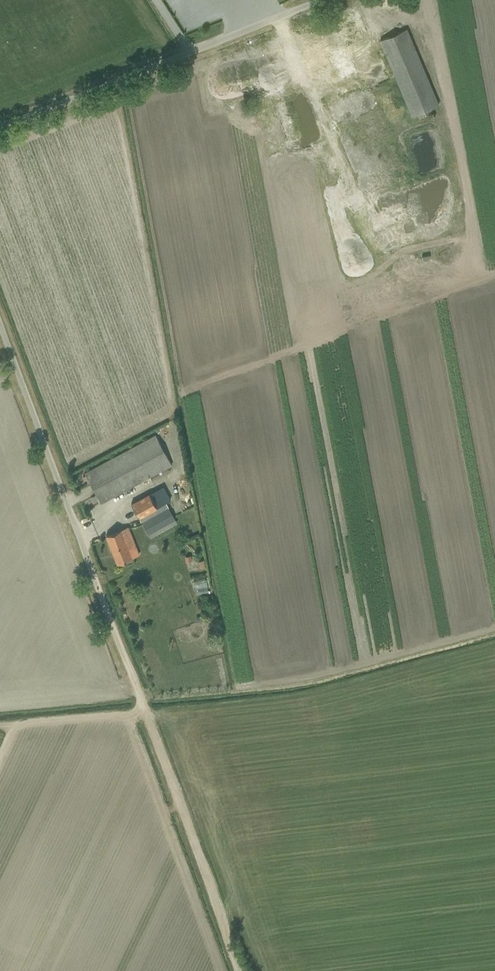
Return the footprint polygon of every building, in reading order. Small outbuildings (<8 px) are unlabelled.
[(328,34),(331,51),(357,45),(353,29),(328,34)] [(379,40),(411,116),(438,106),(406,30),(379,40)] [(299,59),(303,68),(311,88),(333,79),(322,52),(318,43),(302,49),(305,57),(299,59)] [(352,52),(367,87),(387,78),(372,43),(352,52)] [(261,96),(257,86),(248,90),(253,100),(261,96)] [(356,190),(394,173),(359,90),(321,106),(356,190)] [(254,112),(266,106),(262,97),(250,103),(254,112)] [(100,503),(109,498),(171,465),(155,435),(84,473),(100,503)] [(162,486),(131,503),(147,534),(148,535),(175,520),(170,512),(168,508),(165,503),(171,500),(162,486)] [(117,564),(126,560),(132,558),(128,549),(135,546),(127,527),(106,535),(117,564)]
